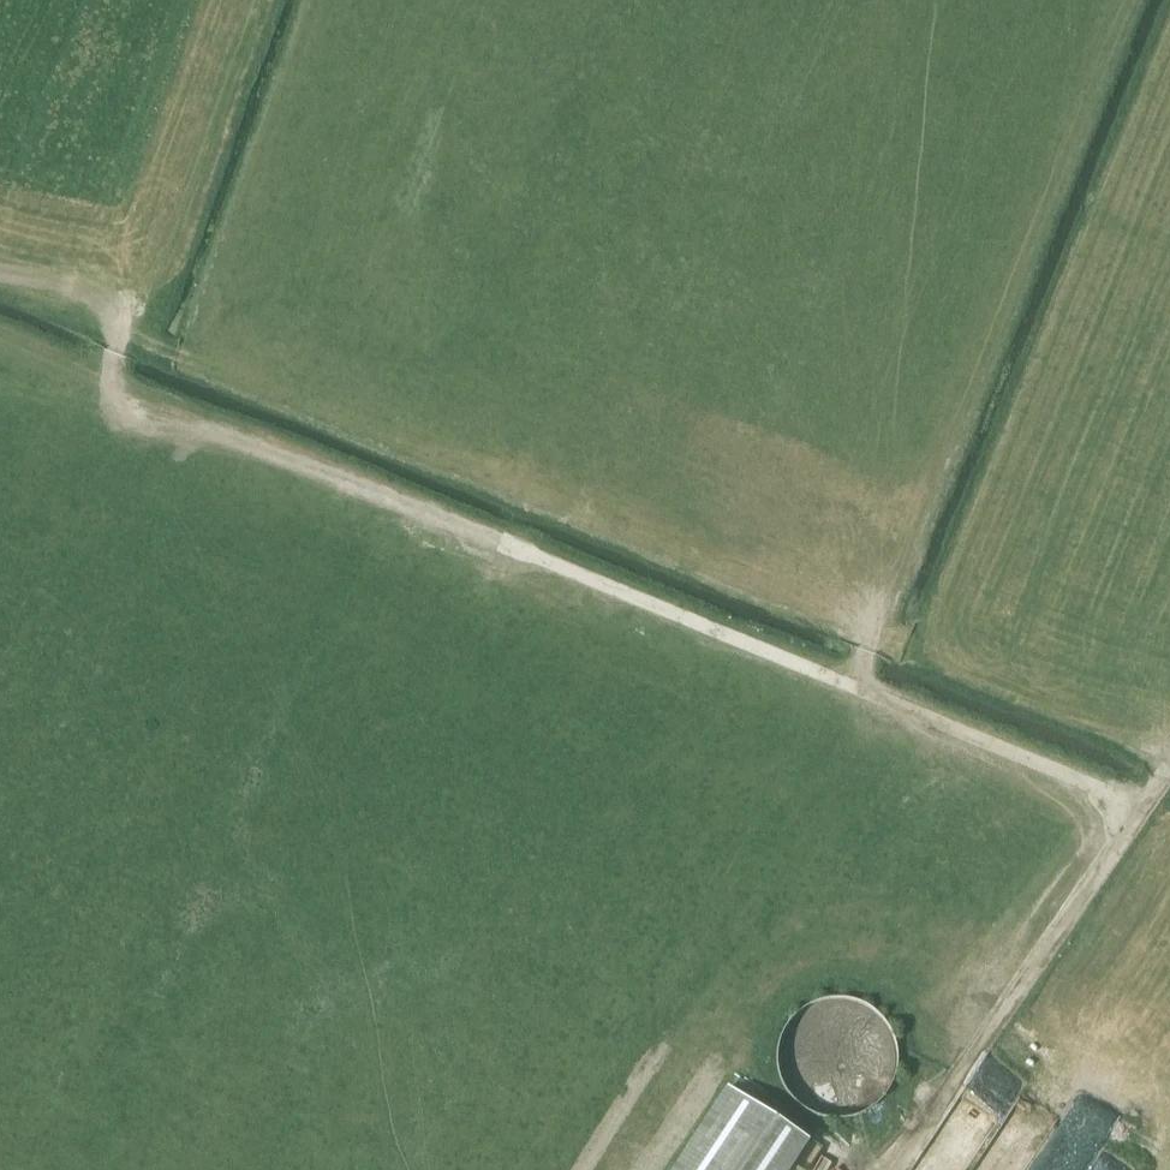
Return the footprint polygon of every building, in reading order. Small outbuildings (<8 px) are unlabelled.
[(807,1139),(729,1087),(674,1169),(787,1169),(807,1139)]
